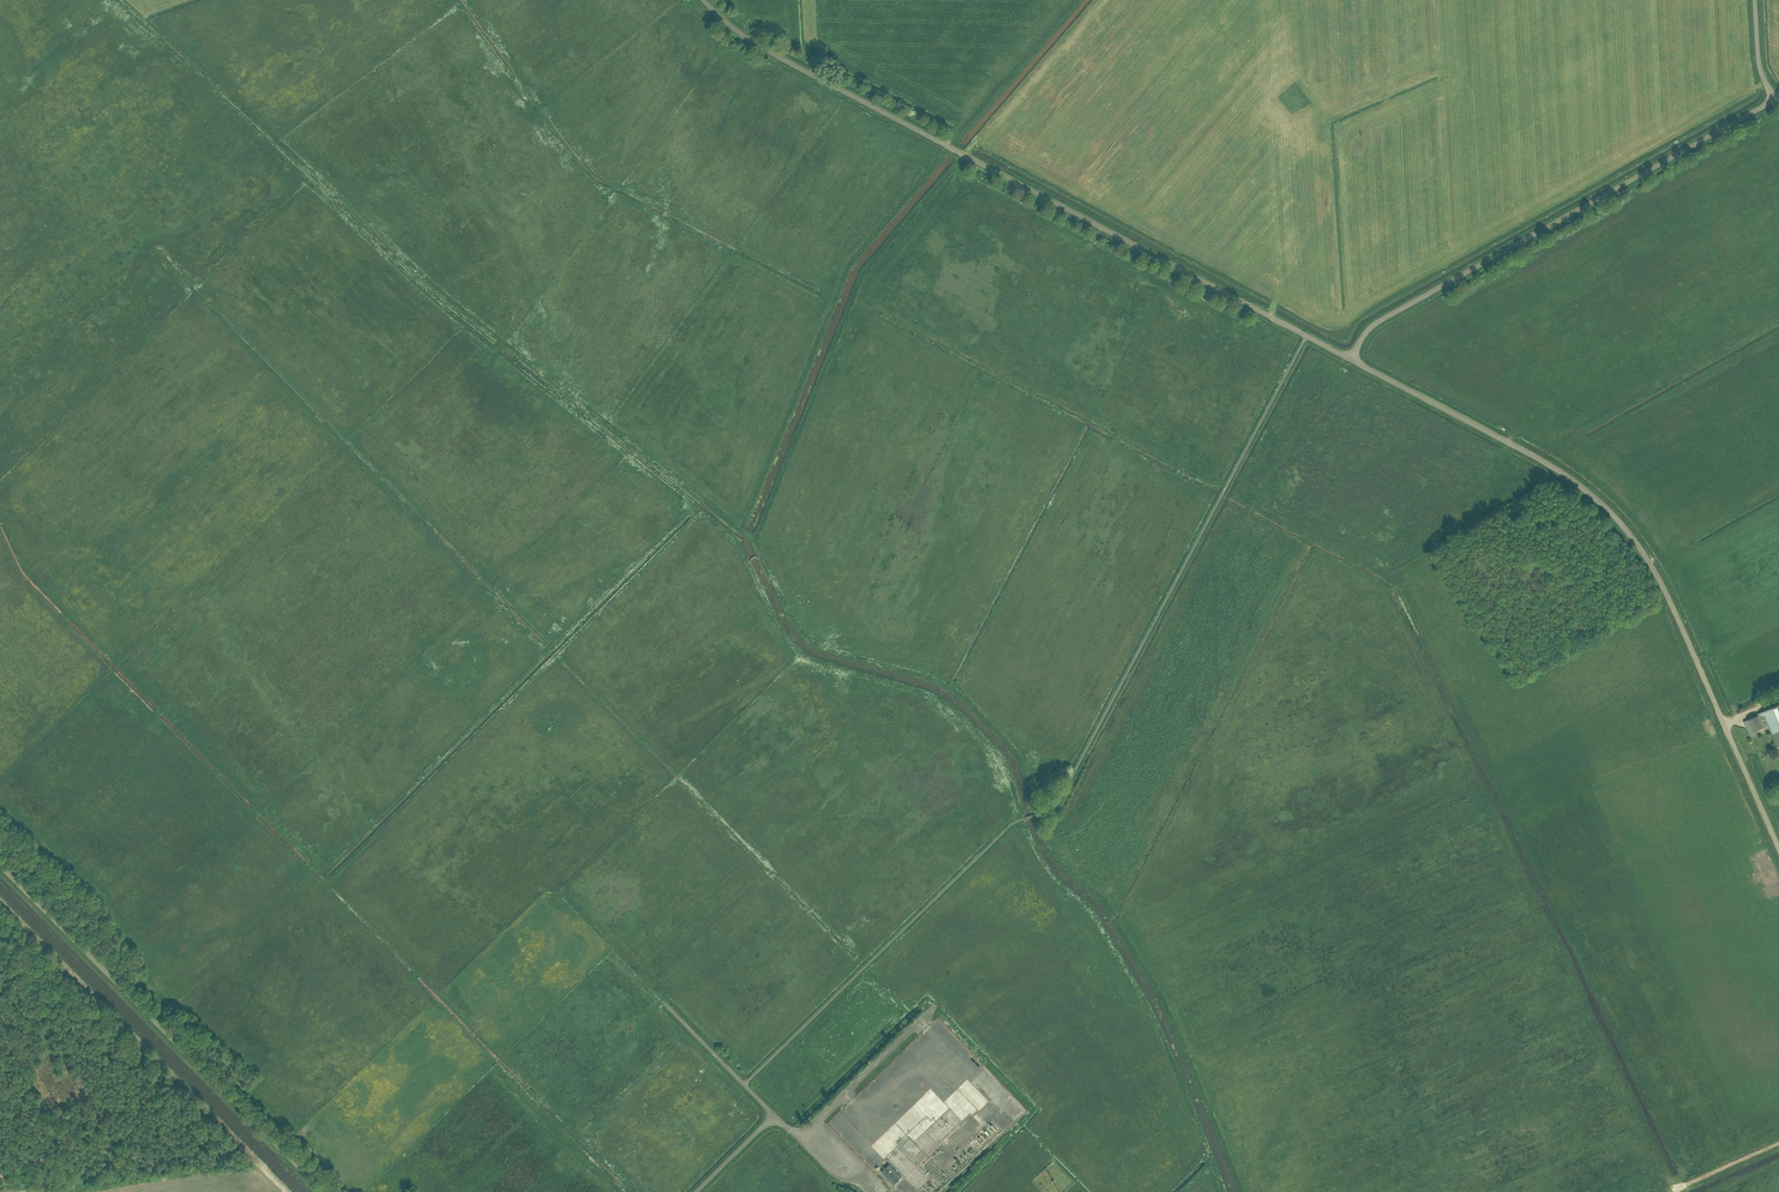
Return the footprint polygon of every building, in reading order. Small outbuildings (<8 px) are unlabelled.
[(1758,717),(1757,715),(1745,721),(1748,727),(1745,728),(1750,737),(1755,735),(1754,731),(1763,727),(1762,724),(1767,722),(1778,749),(1778,707),(1758,717)] [(932,1089),(897,1122),(907,1134),(908,1133),(915,1141),(951,1108),(963,1121),(971,1113),(973,1115),(979,1110),(980,1111),(990,1101),(969,1079),(945,1102),(932,1089)] [(891,1130),(873,1146),(884,1158),(899,1145),(895,1141),(899,1138),(891,1130)] [(898,1148),(888,1157),(903,1173),(910,1167),(906,1163),(910,1160),(898,1148)] [(901,1177),(889,1164),(882,1171),(894,1184),(901,1177)] [(876,1189),(879,1191),(885,1191),(888,1189),(882,1183),(876,1189)]
